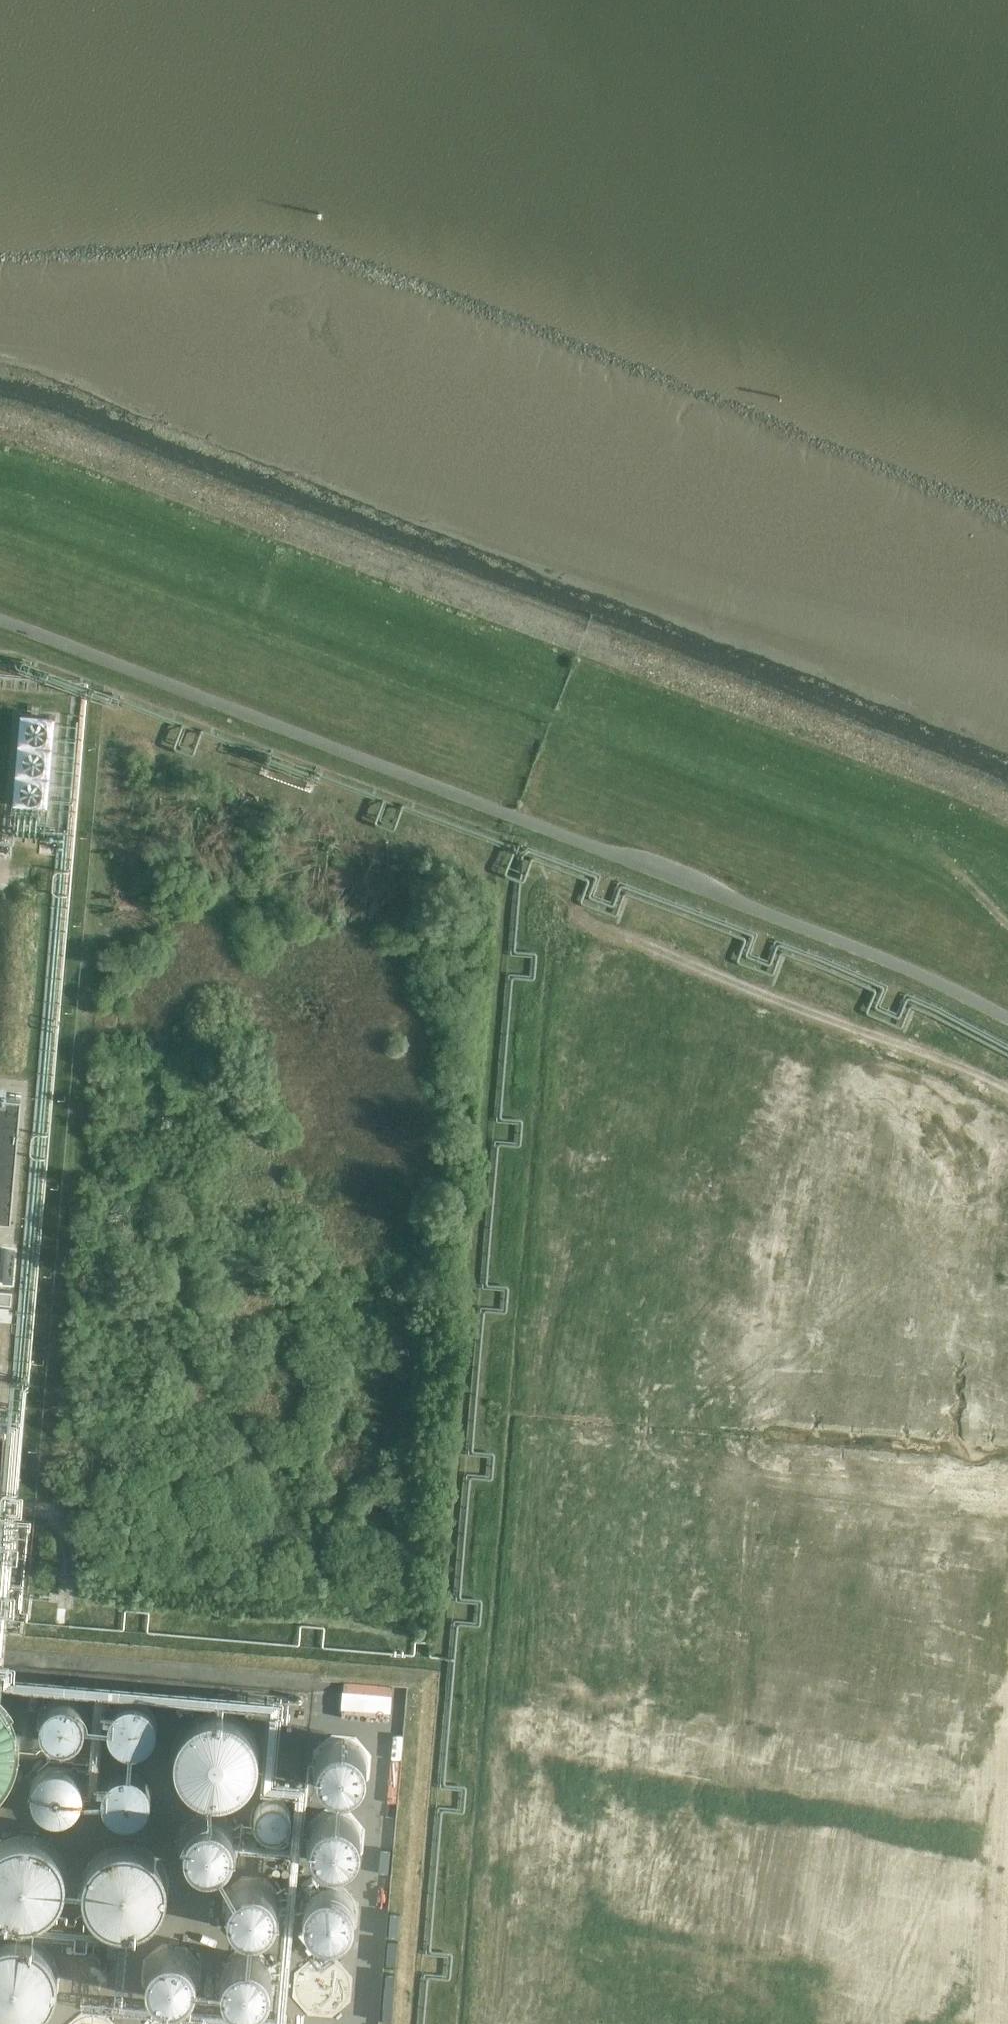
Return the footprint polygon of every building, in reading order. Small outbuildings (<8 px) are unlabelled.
[(60,763),(60,715),(28,715),(27,772),(37,772),(37,763),(60,763)] [(0,1094),(0,1219),(11,1220),(21,1096),(0,1094)] [(13,1305),(13,1291),(0,1291),(0,1304),(13,1305)] [(3,1792),(10,1782),(15,1772),(19,1761),(20,1749),(20,1738),(18,1726),(14,1715),(8,1705),(1,1696),(0,1695),(0,1795),(3,1792)] [(67,1698),(63,1698),(59,1698),(56,1699),(52,1700),(49,1702),(46,1704),(43,1707),(41,1711),(39,1714),(38,1718),(38,1721),(38,1725),(39,1729),(40,1733),(42,1736),(44,1739),(47,1742),(50,1744),(53,1746),(57,1747),(61,1748),(64,1748),(68,1747),(72,1746),(75,1744),(79,1742),(81,1740),(84,1737),(86,1733),(87,1730),(88,1726),(88,1722),(88,1718),(87,1715),(85,1711),(83,1708),(80,1705),(78,1702),(74,1700),(71,1699),(67,1698)] [(113,1710),(111,1712),(109,1715),(107,1718),(106,1722),(106,1725),(105,1728),(106,1732),(106,1735),(107,1739),(109,1742),(111,1744),(113,1747),(116,1749),(118,1751),(122,1753),(125,1754),(128,1755),(132,1755),(135,1755),(138,1754),(142,1753),(145,1752),(148,1750),(150,1748),(153,1745),(155,1743),(156,1740),(158,1737),(159,1733),(159,1730),(159,1726),(159,1723),(158,1720),(156,1717),(155,1714),(153,1711),(150,1708),(147,1706),(144,1704),(141,1703),(138,1702),(135,1702),(131,1702),(128,1702),(124,1703),(121,1704),(118,1705),(115,1707),(113,1710)] [(197,1720),(191,1723),(186,1728),(182,1732),(179,1738),(176,1744),(175,1750),(174,1756),(174,1763),(176,1769),(178,1775),(181,1781),(185,1786),(189,1791),(195,1794),(200,1797),(207,1799),(213,1800),(219,1801),(226,1800),(232,1798),(238,1795),(243,1792),(248,1788),(252,1783),(256,1777),(258,1771),(260,1765),(260,1759),(260,1752),(259,1746),(257,1740),(253,1734),(250,1729),(245,1725),(240,1721),(234,1718),(228,1716),(222,1715),(215,1715),(209,1715),(203,1717),(197,1720)] [(34,1778),(32,1783),(30,1788),(30,1793),(30,1798),(31,1803),(34,1808),(37,1812),(41,1816),(46,1818),(51,1820),(56,1821),(62,1820),(67,1819),(72,1816),(76,1813),(79,1809),(82,1804),(84,1799),(84,1794),(84,1788),(82,1783),(80,1779),(77,1774),(72,1771),(68,1768),(63,1767),(57,1766),(52,1767),(47,1768),(42,1770),(38,1774),(34,1778)] [(118,1825),(123,1826),(129,1826),(134,1825),(140,1823),(144,1820),(148,1816),(151,1811),(153,1805),(153,1800),(153,1794),(151,1789),(149,1784),(145,1780),(140,1776),(135,1774),(130,1773),(124,1772),(118,1774),(113,1776),(109,1779),(105,1783),(102,1788),(100,1793),(99,1799),(100,1805),(101,1810),(104,1815),(108,1819),(112,1823),(118,1825)] [(258,1832),(262,1835),(266,1837),(270,1838),(274,1838),(279,1838),(283,1836),(287,1833),(290,1830),(292,1826),(293,1822),(293,1817),(293,1813),(291,1809),(288,1805),(285,1802),(281,1800),(277,1799),(272,1798),(268,1799),(264,1801),(260,1803),(257,1807),(255,1811),(254,1815),(253,1819),(254,1824),(256,1828),(258,1832)] [(67,1885),(67,1879),(67,1873),(66,1867),(64,1861),(61,1856),(57,1851),(53,1847),(48,1843),(42,1840),(37,1838),(31,1837),(25,1836),(19,1837),(13,1838),(7,1840),(2,1843),(0,1844),(0,1914),(2,1915),(7,1918),(13,1920),(19,1921),(25,1922),(31,1921),(37,1920),(43,1918),(48,1915),(53,1911),(57,1907),(61,1902),(64,1897),(66,1891),(67,1885)] [(157,1917),(161,1912),(164,1907),(166,1902),(168,1896),(168,1890),(168,1884),(167,1878),(165,1872),(163,1867),(159,1861),(155,1857),(150,1853),(145,1850),(140,1848),(134,1846),(128,1845),(122,1845),(116,1847),(110,1848),(104,1851),(99,1854),(95,1858),(91,1863),(88,1868),(85,1874),(84,1880),(83,1886),(83,1892),(84,1898),(86,1904),(89,1909),(92,1914),(96,1919),(101,1923),(106,1926),(112,1928),(118,1930),(124,1930),(130,1930),(136,1929),(142,1927),(147,1925),(152,1921),(157,1917)] [(279,1925),(309,1906),(287,1871),(257,1890),(279,1925)] [(181,1996),(184,1985),(213,1995),(227,1950),(180,1936),(163,1990),(181,1996)] [(53,2005),(56,2000),(58,1995),(59,1990),(60,1984),(60,1979),(59,1974),(57,1968),(55,1963),(52,1959),(49,1954),(45,1950),(41,1947),(36,1944),(31,1942),(26,1941),(21,1940),(15,1940),(10,1940),(4,1942),(0,1943),(0,2021),(5,2023),(9,2023),(25,2023),(27,2023),(32,2022),(37,2020),(42,2017),(46,2013),(50,2009),(53,2005)] [(258,1956),(262,1993),(298,1989),(293,1952),(258,1956)]
